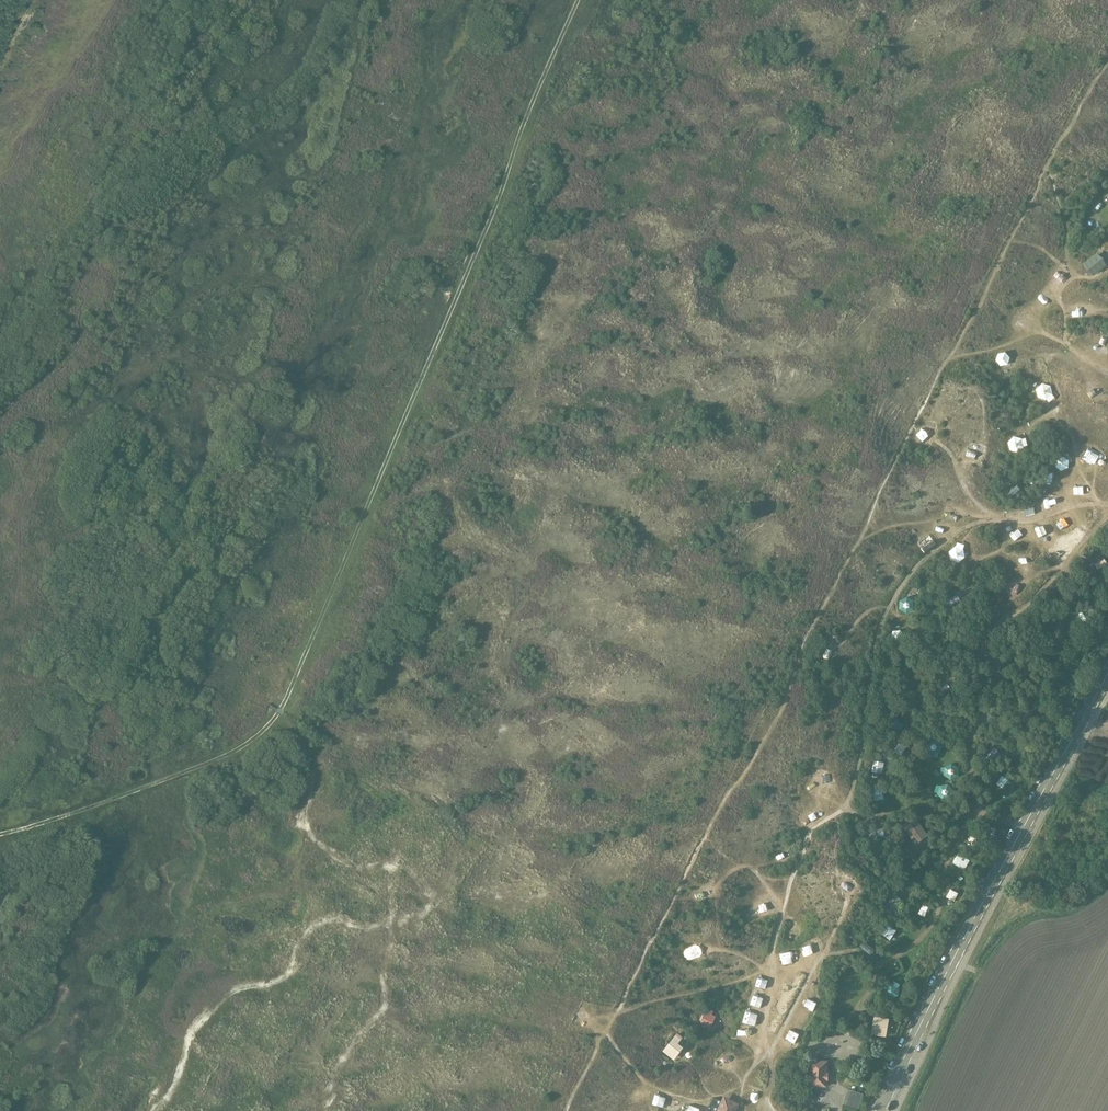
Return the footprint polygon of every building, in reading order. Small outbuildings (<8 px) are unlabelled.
[(918,842),(927,835),(916,819),(903,828),(911,840),(914,837),(918,842)] [(892,893),(883,907),(893,914),(896,910),(894,908),(900,899),(892,893)] [(704,1011),(700,1022),(710,1027),(715,1016),(704,1011)] [(874,1016),(871,1034),(885,1037),(888,1018),(874,1016)] [(672,1039),(665,1047),(676,1057),(683,1048),(672,1039)] [(813,1061),(811,1085),(825,1086),(827,1061),(813,1061)] [(735,1109),(732,1108),(735,1103),(726,1099),(724,1104),(721,1103),(717,1110),(734,1110),(735,1109)]
